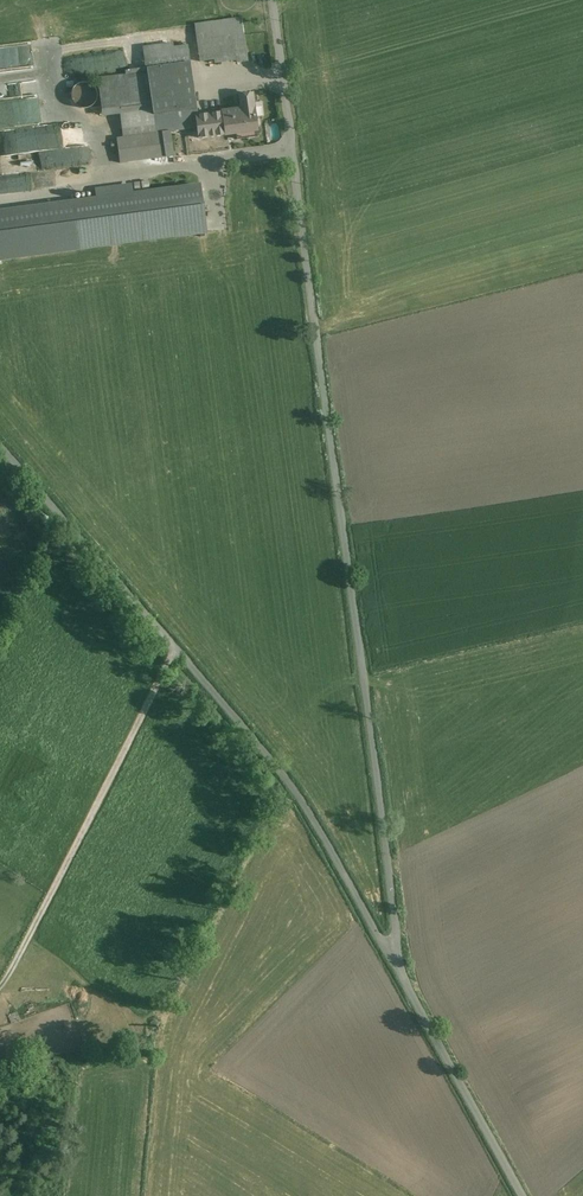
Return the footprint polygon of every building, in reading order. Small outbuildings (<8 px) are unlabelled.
[(241,18),(195,25),(200,62),(247,55),(241,18)] [(124,138),(170,132),(198,128),(199,128),(197,117),(188,50),(173,52),(172,44),(144,48),(146,69),(125,72),(126,75),(98,78),(102,112),(120,110),(124,138)] [(222,112),(222,113),(225,135),(236,133),(237,139),(258,136),(257,127),(259,126),(258,120),(256,119),(252,94),(239,96),(240,109),(222,112)] [(222,113),(197,117),(199,128),(198,128),(199,138),(225,135),(222,113)] [(0,182),(28,179),(28,176),(41,175),(38,151),(81,145),(78,121),(16,129),(17,136),(0,138),(0,181),(0,182)] [(124,138),(117,139),(120,163),(173,156),(170,132),(124,138)] [(0,213),(0,259),(206,232),(199,186),(131,195),(130,186),(97,190),(98,200),(0,213)]
